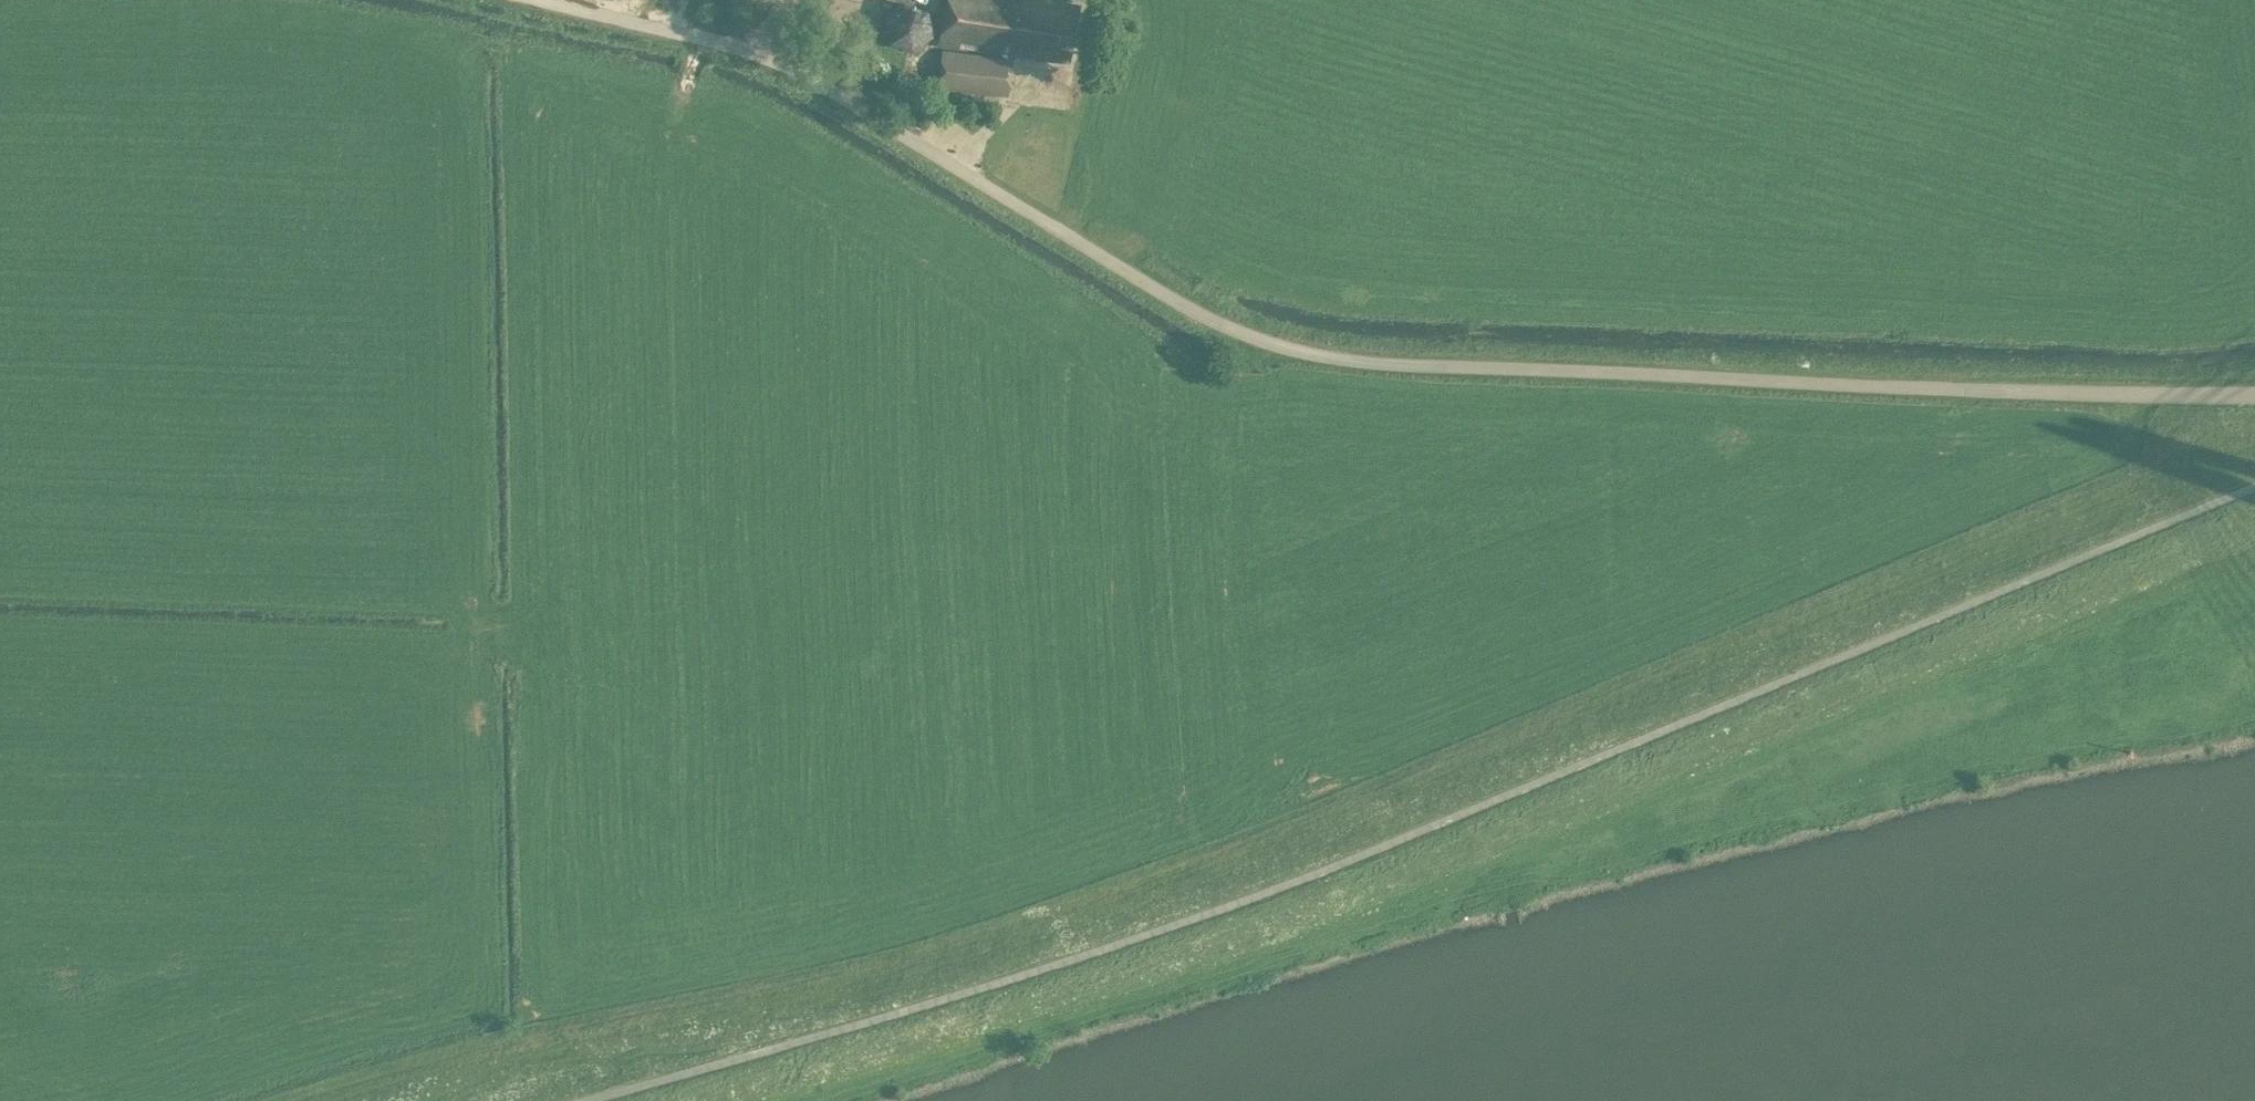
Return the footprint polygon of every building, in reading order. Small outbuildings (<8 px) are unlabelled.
[(938,39),(1068,59),(1077,1),(1068,0),(944,0),(938,39)] [(925,10),(896,25),(906,45),(935,30),(925,10)] [(1009,56),(941,48),(937,84),(1005,92),(1009,56)]
